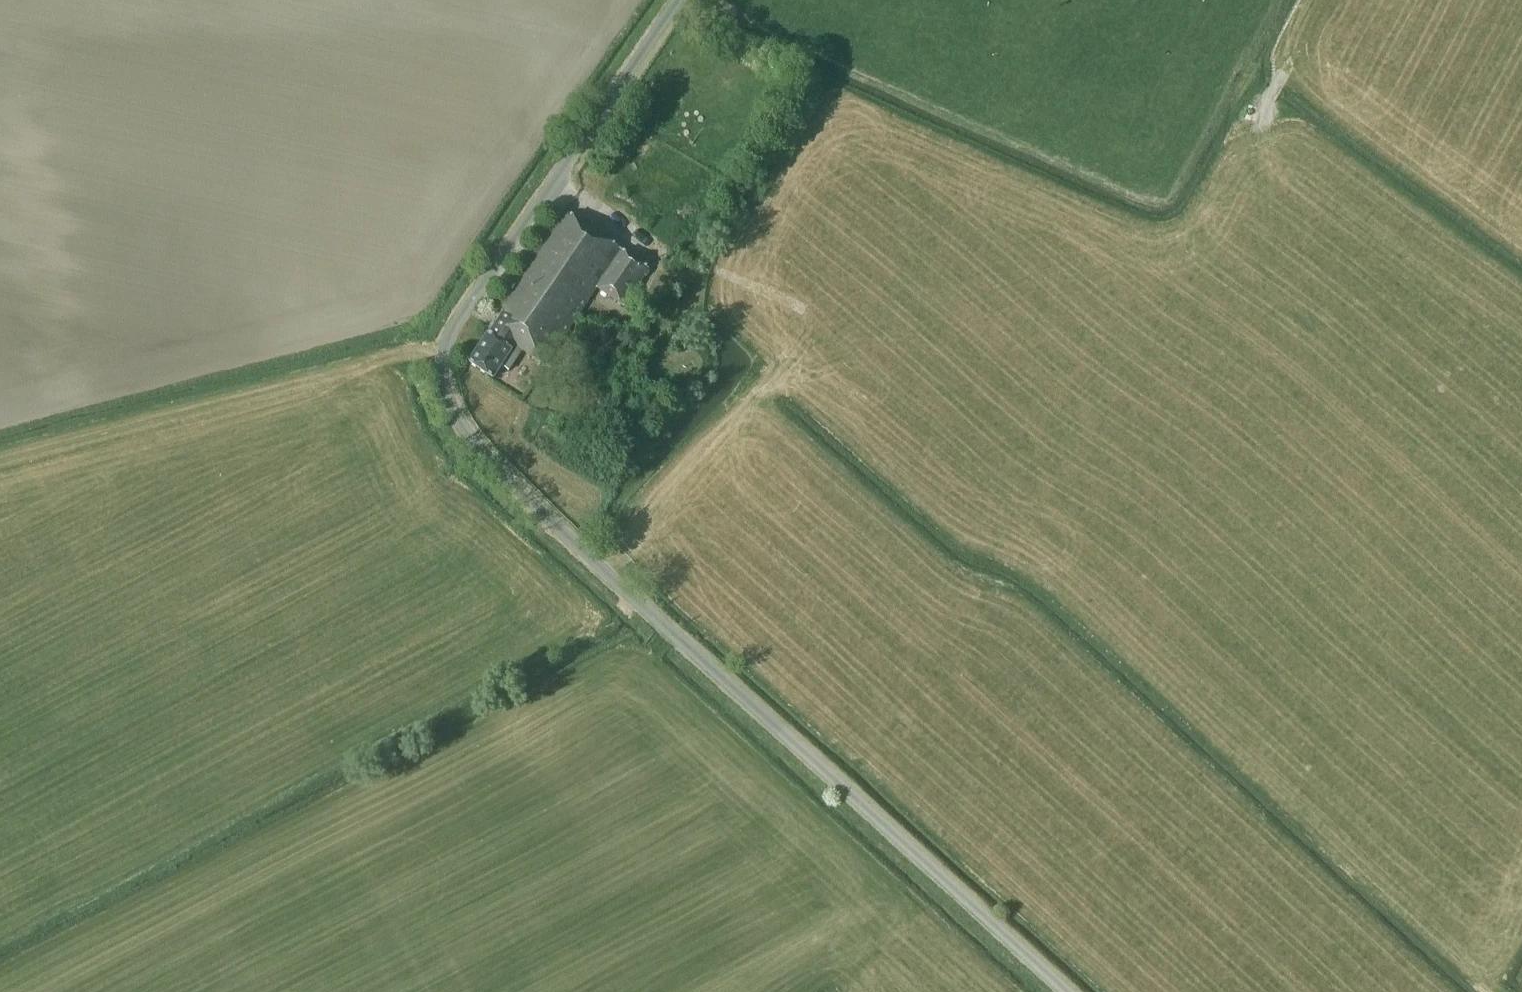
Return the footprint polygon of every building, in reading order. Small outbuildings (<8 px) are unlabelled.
[(651,270),(562,210),(495,309),(502,314),(469,362),(493,379),(515,346),(544,365),(597,288),(625,307),(651,270)]
